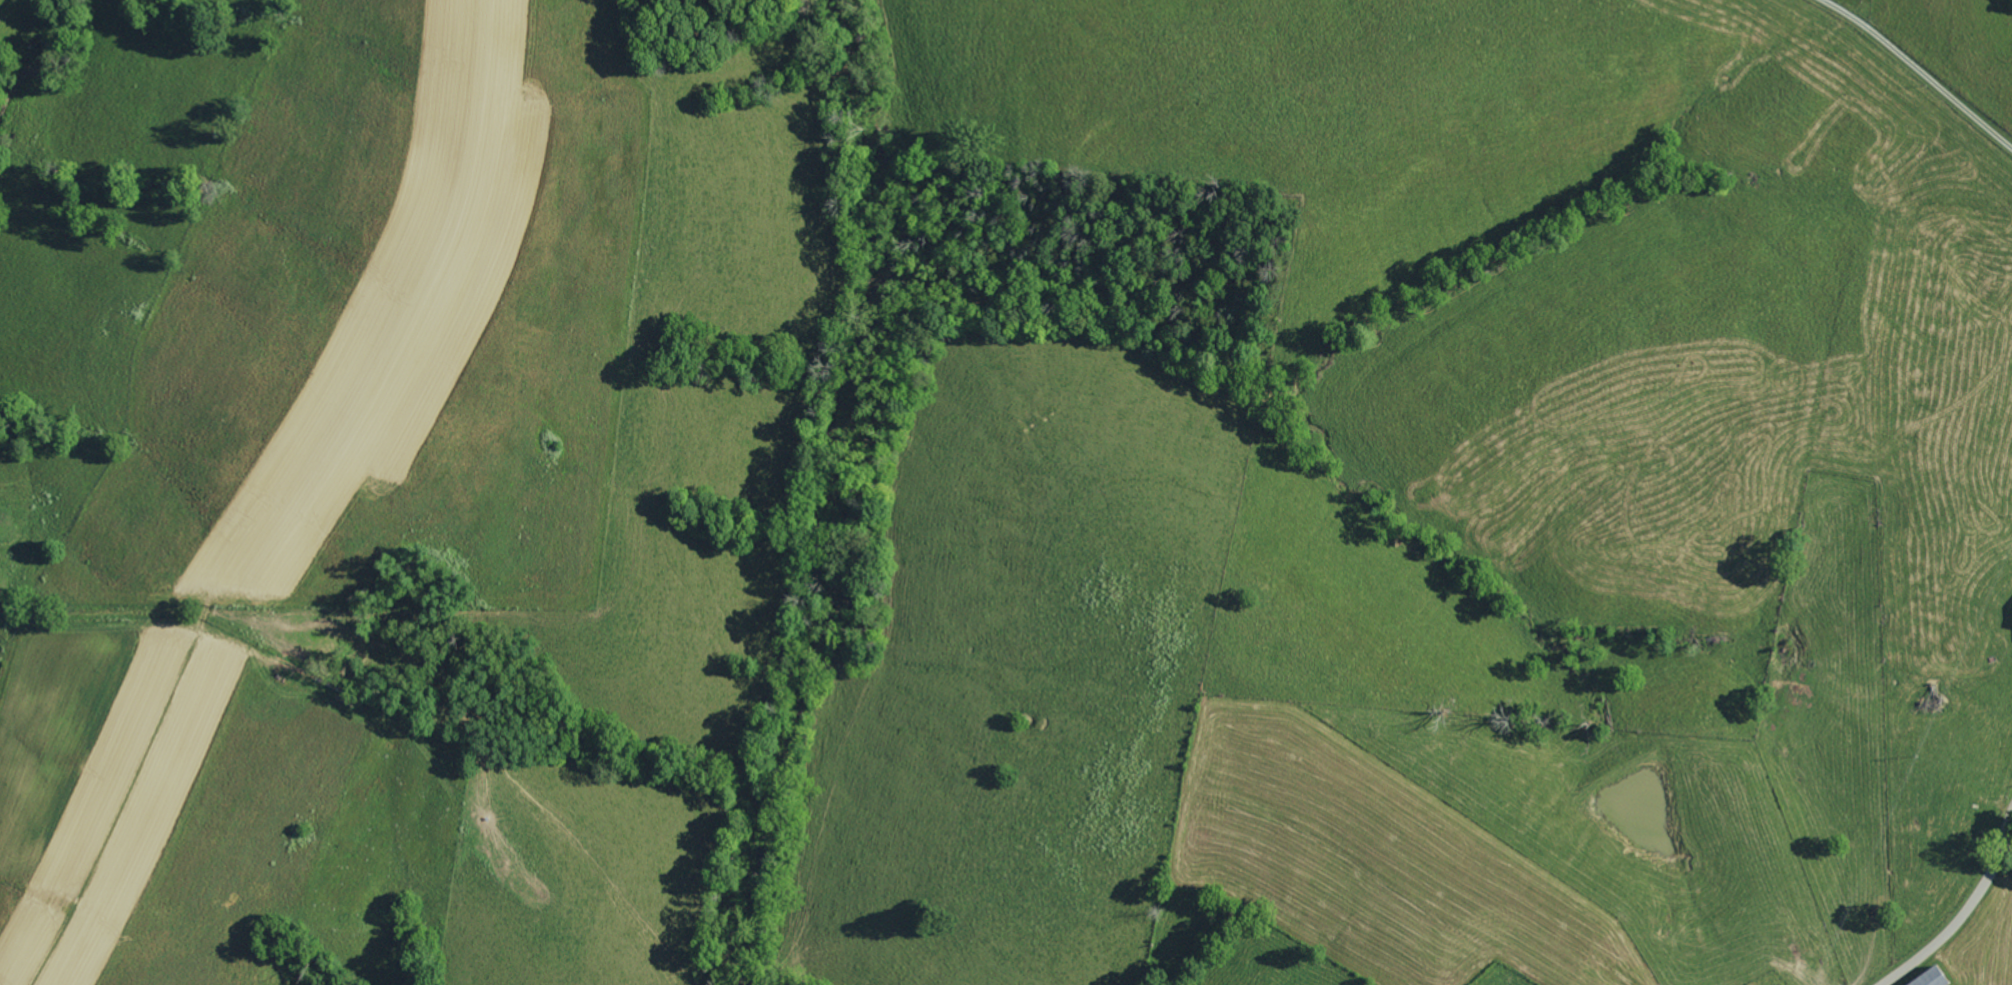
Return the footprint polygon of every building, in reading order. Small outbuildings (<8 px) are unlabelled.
[(1956,982),(1952,984),(1905,984),(1934,965),(1942,964),(1950,973),(1956,982)]
